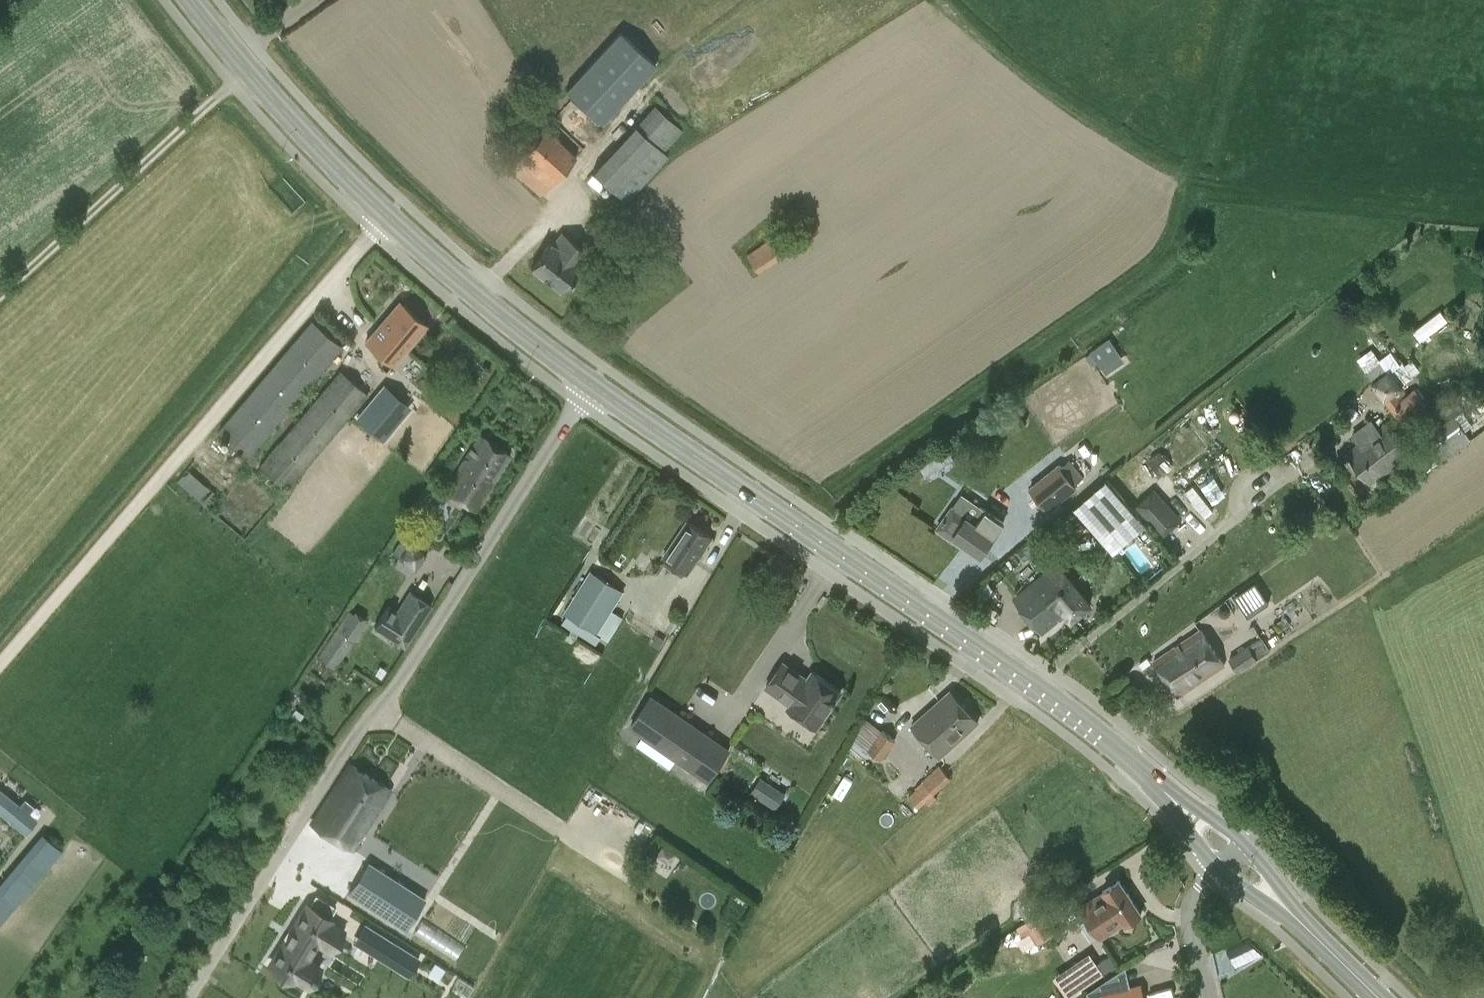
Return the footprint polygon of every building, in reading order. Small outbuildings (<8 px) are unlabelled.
[(653,62),(619,32),(566,92),(600,122),(653,62)] [(654,104),(635,125),(634,125),(592,172),(625,203),(668,156),(664,152),(682,131),(654,104)] [(546,128),(533,142),(511,167),(541,195),(577,156),(546,128)] [(796,245),(785,229),(747,254),(758,270),(796,245)] [(563,233),(554,245),(551,243),(531,268),(561,291),(581,266),(580,265),(589,254),(563,233)] [(427,325),(400,302),(367,342),(394,364),(427,325)] [(1417,338),(1442,317),(1434,309),(1409,329),(1417,338)] [(313,322),(220,431),(249,456),(341,346),(313,322)] [(1108,373),(1127,360),(1112,337),(1092,350),(1108,373)] [(341,370),(260,466),(288,489),(369,394),(341,370)] [(384,384),(358,418),(382,439),(411,407),(384,384)] [(1405,427),(1422,414),(1430,409),(1414,388),(1407,393),(1401,385),(1384,398),(1405,427)] [(1472,439),(1458,421),(1454,415),(1421,439),(1425,445),(1438,463),(1472,439)] [(1386,425),(1379,430),(1371,420),(1350,436),(1358,446),(1348,454),(1370,484),(1409,456),(1398,441),(1386,425)] [(480,435),(445,490),(477,510),(512,455),(480,435)] [(1159,450),(1150,460),(1163,471),(1172,462),(1159,450)] [(1057,465),(1029,488),(1047,510),(1075,487),(1057,465)] [(188,467),(175,479),(194,499),(207,487),(188,467)] [(1075,507),(1076,509),(1098,533),(1114,552),(1125,543),(1145,525),(1146,524),(1106,479),(1075,507)] [(1193,482),(1184,489),(1204,514),(1212,508),(1193,482)] [(1152,484),(1134,502),(1164,533),(1182,516),(1152,484)] [(978,522),(966,515),(952,505),(937,527),(951,537),(979,557),(1003,525),(984,513),(978,522)] [(712,536),(688,521),(665,556),(688,572),(712,536)] [(408,530),(393,553),(400,557),(395,566),(410,576),(411,575),(431,545),(408,530)] [(1057,565),(1015,599),(1042,632),(1068,612),(1073,618),(1090,604),(1057,565)] [(592,570),(566,613),(598,634),(624,591),(592,570)] [(1270,602),(1257,580),(1236,595),(1249,616),(1270,602)] [(406,646),(430,609),(409,595),(398,613),(388,606),(375,626),(406,646)] [(348,612),(337,629),(354,641),(365,624),(348,612)] [(337,629),(316,661),(333,672),(354,641),(337,629)] [(1201,629),(1155,661),(1179,696),(1225,666),(1201,629)] [(1250,645),(1230,657),(1238,671),(1258,659),(1270,651),(1261,637),(1250,645)] [(789,707),(817,727),(842,690),(814,671),(808,679),(783,662),(767,686),(792,703),(789,707)] [(978,721),(951,690),(913,725),(940,755),(978,721)] [(631,725),(688,766),(708,781),(729,752),(709,737),(652,696),(631,725)] [(896,741),(882,730),(869,750),(884,759),(896,741)] [(391,791),(351,765),(313,825),(354,851),(391,791)] [(939,798),(936,794),(953,779),(940,766),(916,787),(917,788),(910,797),(921,807),(927,802),(931,806),(939,798)] [(759,774),(749,791),(776,806),(785,789),(759,774)] [(26,832),(36,819),(28,812),(33,806),(25,800),(20,806),(0,790),(0,811),(26,832)] [(44,835),(32,850),(50,865),(63,851),(62,850),(44,835)] [(368,862),(349,893),(405,929),(425,898),(368,862)] [(1142,913),(1122,880),(1082,905),(1103,938),(1142,913)] [(1041,899),(1020,907),(1025,919),(1001,928),(1009,950),(1054,933),(1041,899)] [(11,909),(2,901),(0,903),(0,922),(11,909)] [(306,906),(270,963),(294,978),(318,940),(330,948),(342,929),(306,906)] [(408,952),(369,928),(359,943),(398,968),(408,952)] [(1090,952),(1053,974),(1066,995),(1116,965),(1108,953),(1095,961),(1090,952)] [(1142,984),(1105,993),(1106,997),(1146,997),(1142,984)]
